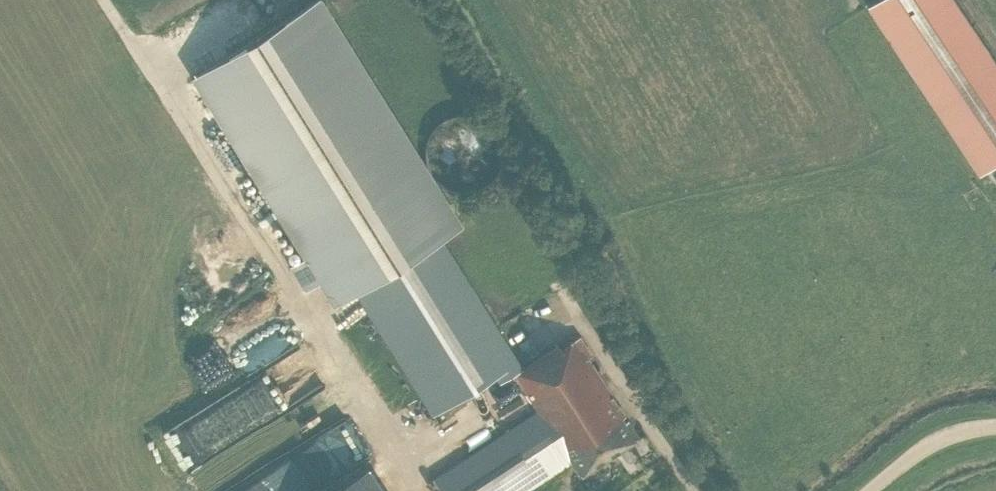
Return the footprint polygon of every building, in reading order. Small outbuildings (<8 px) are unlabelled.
[(441,490),(526,490),(570,462),(580,476),(639,437),(628,420),(625,422),(622,417),(625,415),(588,358),(592,355),(579,336),(560,348),(558,344),(522,367),(443,240),(463,228),(321,0),(320,0),(189,80),(301,262),(290,269),(305,293),(319,285),(334,309),(357,295),(432,413),(508,365),(537,410),(433,479),(441,490)] [(949,0),(875,0),(871,3),(982,169),(995,160),(995,70),(949,0)] [(436,125),(428,137),(426,151),(428,165),(436,177),(447,186),(461,190),(475,188),(488,182),(498,172),(503,158),(503,144),(498,131),(488,120),(475,114),(461,112),(447,116),(436,125)] [(177,433),(187,435),(184,452),(212,457),(216,440),(223,441),(225,429),(206,425),(209,410),(194,407),(191,424),(180,422),(177,433)] [(296,453),(226,490),(317,490),(296,453)] [(365,468),(331,490),(380,490),(365,468)]
